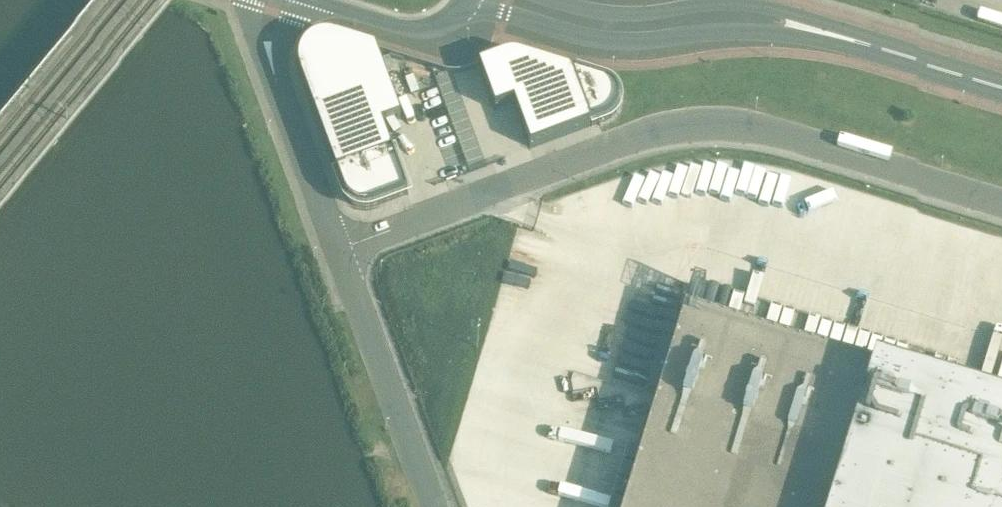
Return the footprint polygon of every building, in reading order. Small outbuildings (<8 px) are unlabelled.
[(299,63),(299,68),(299,73),(300,78),(344,197),(348,203),(353,208),(360,211),(367,212),(369,212),(375,210),(409,198),(383,130),(402,123),(376,53),(335,41),(331,40),(326,39),(321,40),(316,41),(312,44),(308,46),(305,50),(302,54),(300,59),(299,63)] [(506,60),(479,70),(496,114),(515,107),(531,152),(593,130),(606,125),(610,123),(613,121),(616,118),(618,114),(619,111),(620,107),(620,103),(619,99),(617,95),(615,92),(612,89),(609,87),(605,86),(520,60),(517,59),(514,59),(512,59),(509,59),(506,60)] [(625,506),(1001,506),(1001,411),(685,313),(625,506)]
